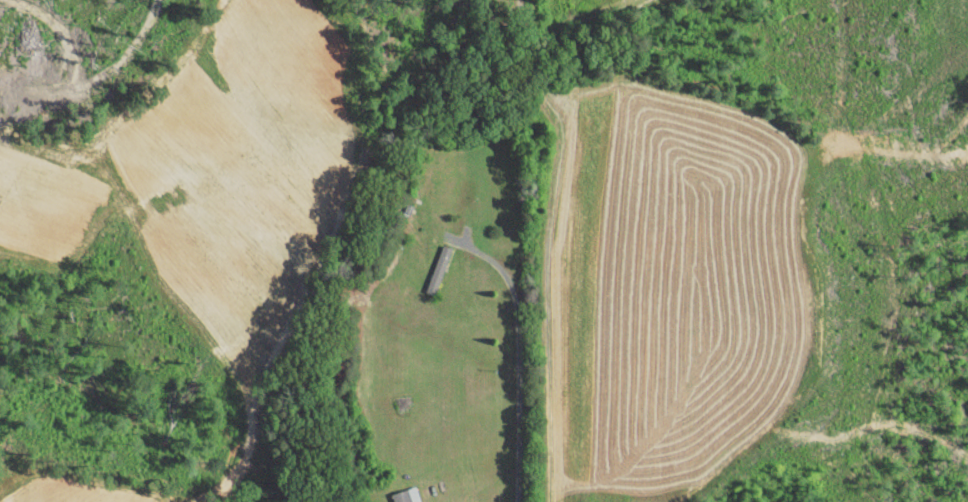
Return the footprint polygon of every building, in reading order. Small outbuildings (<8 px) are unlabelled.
[(409,497),(405,480),(381,486),(385,501),(386,501),(409,497)]
